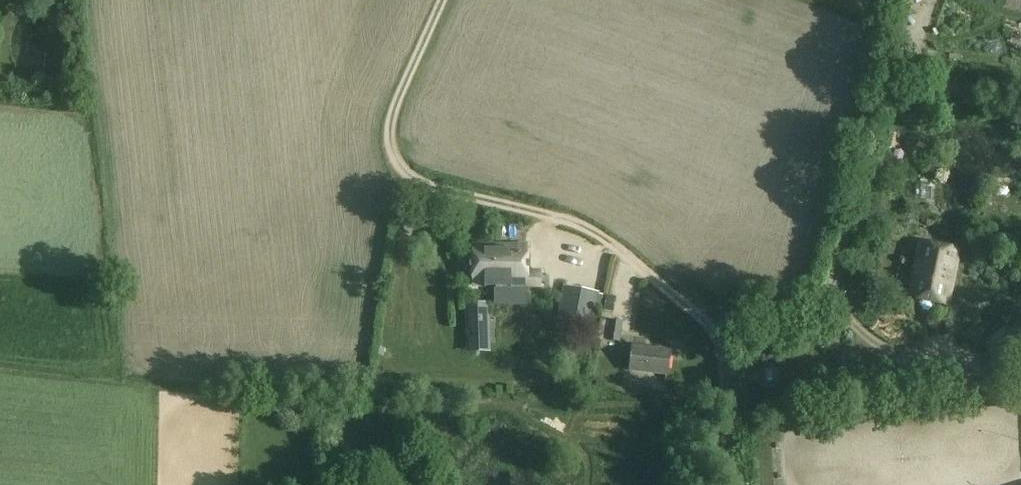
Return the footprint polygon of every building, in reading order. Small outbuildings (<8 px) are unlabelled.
[(527,246),(474,245),(474,285),(486,285),(486,286),(526,287),(526,285),(542,285),(542,273),(526,273),(527,246)] [(949,305),(959,253),(920,245),(909,297),(949,305)] [(557,319),(594,326),(598,309),(602,309),(605,295),(560,286),(557,301),(560,301),(557,319)] [(489,305),(467,305),(468,337),(490,337),(489,305)] [(609,340),(620,341),(623,320),(612,320),(609,340)] [(667,374),(669,351),(633,346),(630,369),(667,374)] [(780,384),(779,369),(773,364),(765,365),(759,371),(759,372),(754,373),(754,384),(760,383),(760,385),(766,391),(775,390),(780,384)] [(981,366),(931,366),(932,391),(981,390),(981,366)]
